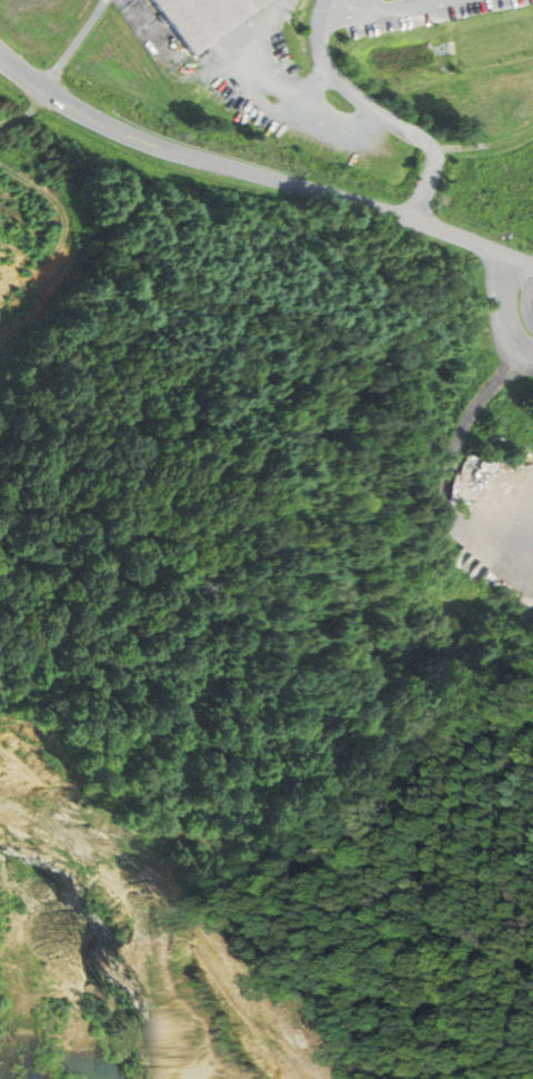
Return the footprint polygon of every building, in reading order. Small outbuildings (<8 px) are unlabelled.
[(191,57),(149,0),(264,0),(191,57)]
